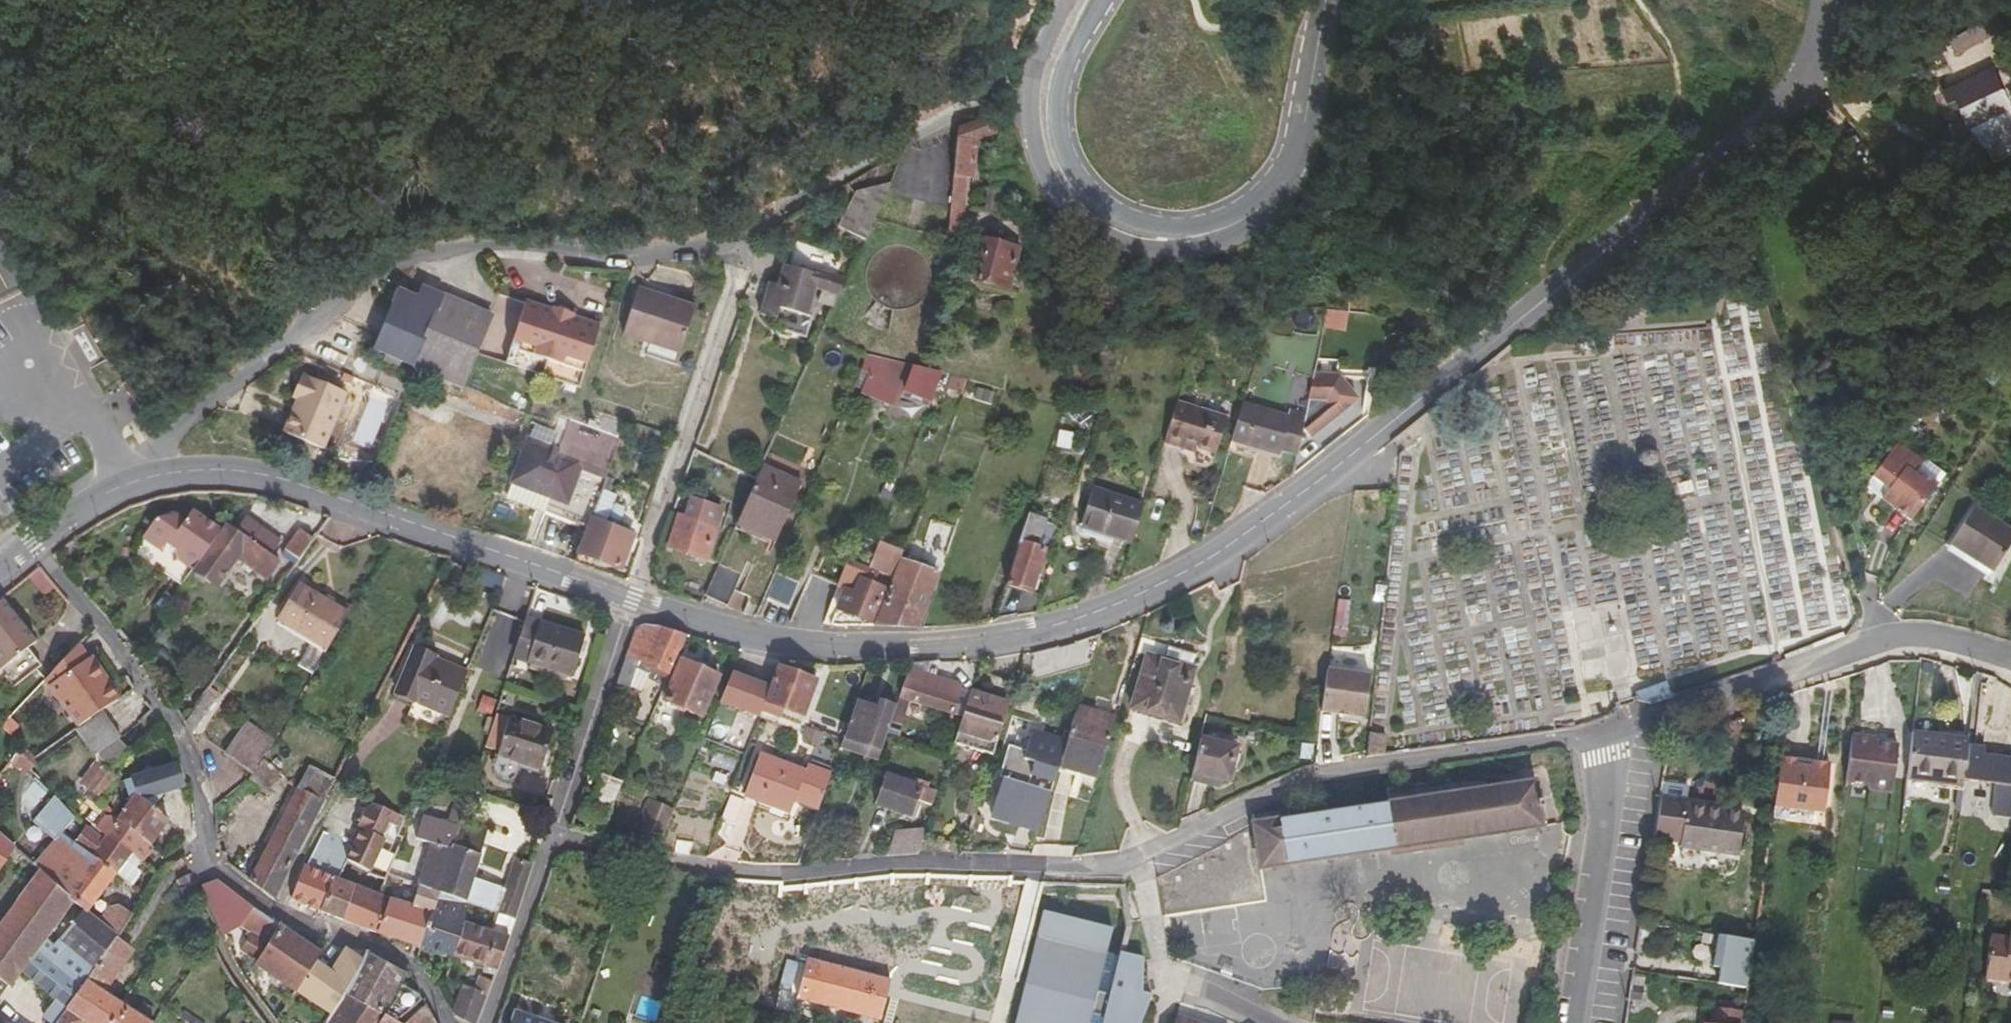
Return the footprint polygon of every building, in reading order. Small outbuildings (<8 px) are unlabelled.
[(1948,38),(1955,52),(2001,28),(1994,14),(1948,38)] [(1946,102),(1954,98),(1976,144),(1983,141),(1992,159),(2010,150),(2010,113),(1988,68),(1940,91),(1946,102)] [(996,133),(992,118),(957,130),(946,239),(960,242),(967,179),(972,179),(977,142),(996,133)] [(838,228),(864,240),(871,225),(873,219),(890,185),(854,194),(838,228)] [(1018,249),(984,241),(975,279),(1007,288),(1009,286),(1018,249)] [(770,284),(760,316),(775,321),(773,329),(802,338),(808,320),(806,318),(815,289),(835,295),(840,276),(830,273),(835,256),(794,244),(787,269),(784,268),(778,286),(770,284)] [(896,312),(908,310),(915,307),(925,299),(930,288),(931,280),(930,272),(928,264),(924,257),(919,253),(915,249),(908,246),(898,245),(890,245),(883,248),(872,256),(867,263),(865,271),(864,279),(865,287),(868,294),(872,300),(880,307),(887,310),(896,312)] [(399,290),(374,350),(461,386),(491,314),(424,287),(419,297),(399,290)] [(637,290),(635,296),(666,306),(668,301),(637,290)] [(666,306),(635,296),(622,334),(649,343),(645,355),(651,357),(671,302),(668,301),(666,306)] [(587,368),(602,322),(576,313),(577,309),(555,302),(554,306),(528,297),(512,344),(508,358),(582,383),(587,368)] [(694,310),(671,302),(651,357),(674,365),(694,310)] [(914,378),(918,369),(866,355),(860,369),(869,372),(862,392),(894,404),(902,389),(908,390),(914,378)] [(930,382),(933,373),(928,371),(918,369),(914,378),(930,382)] [(1935,373),(1929,380),(1937,387),(1942,379),(1935,373)] [(1340,377),(1313,375),(1305,416),(1302,429),(1309,437),(1358,399),(1340,377)] [(1944,384),(1953,392),(1960,383),(1951,376),(1944,384)] [(349,396),(304,377),(295,400),(299,402),(285,436),(325,452),(349,396)] [(959,401),(967,381),(952,377),(946,397),(959,401)] [(1185,445),(1196,449),(1214,455),(1226,418),(1177,401),(1163,444),(1182,450),(1185,445)] [(1281,452),(1296,457),(1302,429),(1305,416),(1289,410),(1287,417),(1242,404),(1231,441),(1279,456),(1281,452)] [(435,412),(432,424),(442,428),(445,415),(435,412)] [(554,434),(534,426),(507,498),(588,528),(591,520),(602,490),(619,442),(561,421),(554,434)] [(1923,463),(1895,443),(1870,475),(1888,490),(1881,500),(1910,522),(1937,486),(1917,471),(1923,463)] [(1194,454),(1196,449),(1185,445),(1182,450),(1194,454)] [(1648,466),(1652,467),(1655,466),(1657,464),(1659,460),(1659,456),(1658,453),(1656,451),(1653,450),(1650,449),(1646,450),(1644,453),(1642,456),(1642,459),(1642,461),(1644,464),(1645,465),(1648,466)] [(734,526),(776,543),(802,483),(762,464),(758,472),(734,526)] [(1081,527),(1130,544),(1143,505),(1093,488),(1081,527)] [(620,569),(632,536),(604,525),(616,495),(602,490),(591,520),(588,528),(575,562),(594,568),(597,561),(601,562),(620,569)] [(684,519),(678,517),(668,547),(704,559),(719,514),(689,504),(684,519)] [(1950,546),(1992,571),(2010,543),(2010,531),(1975,508),(1950,546)] [(215,541),(222,531),(193,511),(186,522),(177,516),(157,519),(143,539),(161,552),(165,546),(176,553),(178,563),(192,573),(215,541)] [(1046,520),(1030,515),(1007,585),(1030,593),(1044,551),(1032,546),(1033,539),(1039,539),(1046,520)] [(281,542),(246,518),(237,532),(227,525),(222,531),(215,541),(192,573),(216,590),(236,560),(266,581),(279,562),(271,556),(281,542)] [(300,530),(285,550),(281,556),(294,566),(298,560),(300,561),(314,540),(300,530)] [(882,535),(878,544),(887,547),(891,538),(882,535)] [(845,591),(852,593),(858,580),(874,586),(878,573),(889,577),(899,552),(887,547),(878,544),(872,560),(869,569),(852,563),(840,589),(845,591)] [(1992,571),(1950,546),(1947,552),(1988,577),(1992,571)] [(921,550),(915,566),(932,572),(938,556),(921,550)] [(899,552),(889,577),(895,580),(903,561),(906,554),(899,552)] [(855,553),(851,562),(852,563),(869,569),(872,560),(855,553)] [(946,558),(938,556),(932,572),(915,566),(903,561),(895,580),(890,592),(876,628),(893,628),(917,628),(931,591),(934,593),(946,558)] [(741,575),(716,566),(703,596),(727,606),(728,607),(741,575)] [(473,580),(502,591),(507,578),(476,567),(473,580)] [(56,587),(40,568),(27,578),(43,597),(56,587)] [(778,574),(767,599),(788,609),(799,584),(778,574)] [(845,591),(829,627),(835,627),(856,627),(876,628),(890,592),(874,586),(858,580),(852,593),(845,591)] [(314,642),(327,650),(348,615),(300,587),(279,621),(314,642)] [(0,599),(0,670),(13,687),(41,666),(28,648),(34,642),(0,599)] [(531,648),(528,660),(534,663),(572,675),(584,637),(526,618),(518,642),(531,648)] [(616,685),(629,688),(629,687),(641,692),(647,679),(664,688),(687,636),(659,627),(642,625),(634,628),(616,685)] [(301,665),(314,673),(327,650),(314,642),(301,665)] [(514,655),(528,660),(531,648),(518,642),(514,655)] [(1164,660),(1168,646),(1152,642),(1131,709),(1168,720),(1184,667),(1164,660)] [(88,659),(78,645),(74,650),(82,662),(88,659)] [(1189,652),(1168,646),(1164,660),(1184,667),(1189,652)] [(395,693),(448,716),(466,673),(435,660),(437,656),(415,647),(395,693)] [(117,700),(88,659),(82,662),(74,650),(45,681),(78,727),(102,711),(117,700)] [(1196,654),(1189,652),(1184,667),(1191,669),(1196,654)] [(935,679),(939,661),(911,663),(909,670),(935,679)] [(681,662),(665,700),(701,716),(718,678),(681,662)] [(1191,669),(1184,667),(1168,720),(1179,723),(1195,670),(1191,669)] [(769,688),(763,703),(765,704),(802,718),(815,683),(777,668),(769,688)] [(935,679),(909,670),(900,696),(951,714),(958,692),(954,685),(935,679)] [(1370,677),(1327,670),(1321,713),(1364,719),(1370,677)] [(769,688),(730,674),(718,703),(760,718),(765,704),(763,703),(769,688)] [(1633,704),(1650,707),(1668,701),(1662,686),(1631,696),(1633,704)] [(955,741),(992,754),(1009,700),(973,688),(972,693),(970,697),(963,719),(955,741)] [(972,693),(959,689),(958,692),(951,714),(950,715),(963,719),(970,697),(972,693)] [(515,696),(503,691),(499,703),(512,706),(515,696)] [(840,749),(877,762),(887,734),(896,706),(878,701),(875,706),(856,701),(840,749)] [(136,712),(143,719),(152,711),(146,702),(136,712)] [(1058,768),(1099,780),(1116,718),(1078,706),(1071,729),(1059,764),(1058,768)] [(122,738),(102,711),(78,727),(73,730),(94,757),(119,740),(122,738)] [(553,732),(496,713),(484,748),(499,753),(494,766),(494,771),(496,777),(503,781),(511,781),(516,778),(521,765),(539,771),(553,732)] [(17,726),(9,718),(1,727),(10,735),(17,726)] [(991,815),(1039,830),(1058,768),(1059,764),(1071,729),(1036,720),(1027,748),(1012,745),(1003,774),(1011,776),(1010,780),(1003,778),(991,815)] [(227,755),(252,772),(272,741),(247,725),(227,755)] [(806,728),(802,741),(817,746),(822,733),(806,728)] [(1908,779),(1963,786),(1964,781),(1967,754),(1969,739),(1913,732),(1908,779)] [(1380,735),(1367,733),(1365,754),(1369,753),(1376,752),(1380,735)] [(1875,741),(1853,738),(1847,784),(1870,785),(1869,790),(1893,792),(1898,748),(1875,744),(1875,741)] [(128,750),(119,740),(94,757),(96,762),(108,771),(112,765),(128,750)] [(1203,740),(1192,783),(1211,786),(1213,780),(1228,782),(1236,748),(1203,740)] [(1314,746),(1303,744),(1300,758),(1312,760),(1314,746)] [(39,760),(35,757),(23,747),(15,757),(29,770),(39,760)] [(1964,781),(1997,785),(1995,803),(2010,805),(2010,759),(1983,756),(1984,749),(1975,747),(1974,755),(1967,754),(1964,781)] [(794,802),(818,810),(830,776),(807,767),(805,771),(760,755),(744,796),(788,813),(789,812),(794,802)] [(1810,763),(1777,759),(1771,808),(1821,815),(1826,772),(1809,770),(1810,763)] [(80,784),(92,793),(99,798),(115,776),(108,771),(96,762),(80,784)] [(130,802),(116,819),(150,845),(167,821),(159,816),(161,813),(153,807),(160,792),(184,785),(177,762),(153,769),(147,763),(139,774),(123,778),(130,802)] [(262,762),(250,781),(272,796),(285,778),(262,762)] [(1827,766),(1810,763),(1809,770),(1826,772),(1827,766)] [(311,767),(250,883),(271,898),(331,784),(334,778),(311,767)] [(888,774),(876,805),(910,817),(917,800),(930,805),(935,792),(921,788),(921,786),(888,774)] [(587,787),(584,786),(570,830),(598,836),(622,783),(600,775),(595,787),(588,784),(587,787)] [(1435,798),(1441,840),(1537,826),(1531,783),(1477,791),(1475,786),(1447,786),(1445,783),(1385,792),(1386,805),(1435,798)] [(99,798),(92,793),(87,799),(95,804),(99,798)] [(745,801),(730,795),(720,820),(735,825),(745,801)] [(34,821),(55,841),(62,835),(76,818),(55,797),(34,821)] [(1392,848),(1441,840),(1435,798),(1386,805),(1386,807),(1392,848)] [(663,837),(674,810),(648,799),(636,832),(663,837)] [(973,817),(978,802),(969,799),(964,814),(973,817)] [(363,865),(381,827),(397,834),(404,818),(372,803),(370,807),(364,804),(355,824),(359,825),(349,847),(344,857),(363,865)] [(425,818),(419,838),(431,843),(418,886),(438,893),(462,820),(465,808),(454,805),(447,825),(425,818)] [(1278,821),(1276,821),(1255,824),(1244,830),(1231,839),(1220,845),(1222,861),(1225,884),(1227,906),(1261,901),(1257,868),(1392,848),(1386,807),(1279,823),(1278,821)] [(1686,807),(1680,847),(1738,855),(1745,816),(1686,807)] [(103,817),(95,828),(132,853),(141,860),(145,862),(152,851),(148,849),(150,845),(116,819),(113,817),(103,817)] [(489,829),(462,820),(438,893),(466,903),(472,881),(489,829)] [(116,874),(132,853),(95,828),(92,830),(86,826),(74,843),(114,873),(116,874)] [(896,829),(887,856),(918,854),(927,827),(896,829)] [(321,831),(306,868),(334,878),(344,857),(349,847),(321,831)] [(87,913),(114,873),(74,843),(62,835),(55,841),(32,865),(37,869),(40,871),(73,904),(83,911),(87,913)] [(4,864),(15,849),(0,836),(0,870),(4,864)] [(16,872),(25,859),(15,849),(4,864),(16,872)] [(126,883),(141,860),(132,853),(116,875),(126,883)] [(504,892),(497,913),(514,919),(532,865),(515,859),(504,892)] [(373,931),(376,932),(389,900),(378,896),(334,878),(306,868),(305,867),(291,899),(307,905),(333,916),(373,931)] [(73,904),(40,871),(0,927),(0,986),(2,983),(11,990),(22,974),(54,1000),(43,1016),(52,1022),(57,1022),(85,982),(111,944),(117,935),(98,922),(87,913),(83,911),(54,944),(48,940),(73,904)] [(472,881),(466,903),(467,903),(497,913),(504,892),(472,881)] [(222,933),(245,921),(258,914),(217,882),(203,888),(219,928),(222,933)] [(181,888),(188,911),(196,899),(191,884),(181,888)] [(411,907),(389,900),(376,932),(419,945),(438,893),(418,886),(411,907)] [(421,946),(452,955),(464,923),(467,903),(466,903),(438,893),(419,945),(421,946)] [(113,903),(98,922),(117,935),(130,915),(113,903)] [(1044,909),(1014,1022),(1102,1022),(1120,953),(1108,949),(1114,927),(1044,909)] [(497,913),(491,930),(508,936),(514,920),(514,919),(497,913)] [(245,921),(259,930),(271,938),(278,927),(272,923),(260,915),(258,914),(245,921)] [(491,931),(464,923),(452,955),(455,956),(496,968),(508,936),(491,930),(491,931)] [(271,938),(259,930),(244,952),(257,961),(255,964),(296,991),(316,961),(320,954),(278,927),(271,938)] [(1715,978),(1717,933),(1703,933),(1700,978),(1715,978)] [(2008,940),(1991,937),(1985,979),(2010,982),(2010,940),(2008,940)] [(1754,943),(1720,939),(1716,969),(1724,970),(1722,986),(1749,989),(1754,943)] [(129,957),(111,944),(85,982),(105,994),(129,957)] [(296,991),(330,1014),(342,995),(363,964),(344,952),(331,970),(316,961),(296,991)] [(1120,953),(1102,1022),(1138,1022),(1150,995),(1139,992),(1143,959),(1120,953)] [(401,986),(407,975),(402,972),(369,954),(363,964),(342,995),(394,1022),(419,1001),(417,995),(401,986)] [(800,994),(808,962),(785,956),(781,972),(777,988),(800,994)] [(889,983),(808,962),(800,994),(798,998),(880,1019),(889,983)] [(1724,970),(1716,969),(1714,985),(1722,986),(1724,970)] [(467,1022),(477,1022),(492,982),(478,977),(474,989),(463,986),(454,1015),(467,1022)] [(81,1022),(82,1022),(149,1022),(105,994),(85,982),(57,1022),(80,1022),(81,1022)] [(296,991),(276,1021),(276,1022),(278,1022),(324,1022),(330,1014),(296,991)] [(394,1022),(342,995),(330,1014),(324,1022),(396,1022),(394,1022)] [(424,1007),(405,1022),(432,1022),(424,1007)] [(1746,1013),(1716,1008),(1714,1022),(1744,1022),(1746,1013)] [(178,1018),(185,1022),(199,1022),(182,1012),(178,1018)] [(512,1022),(540,1022),(515,1014),(512,1022)]
